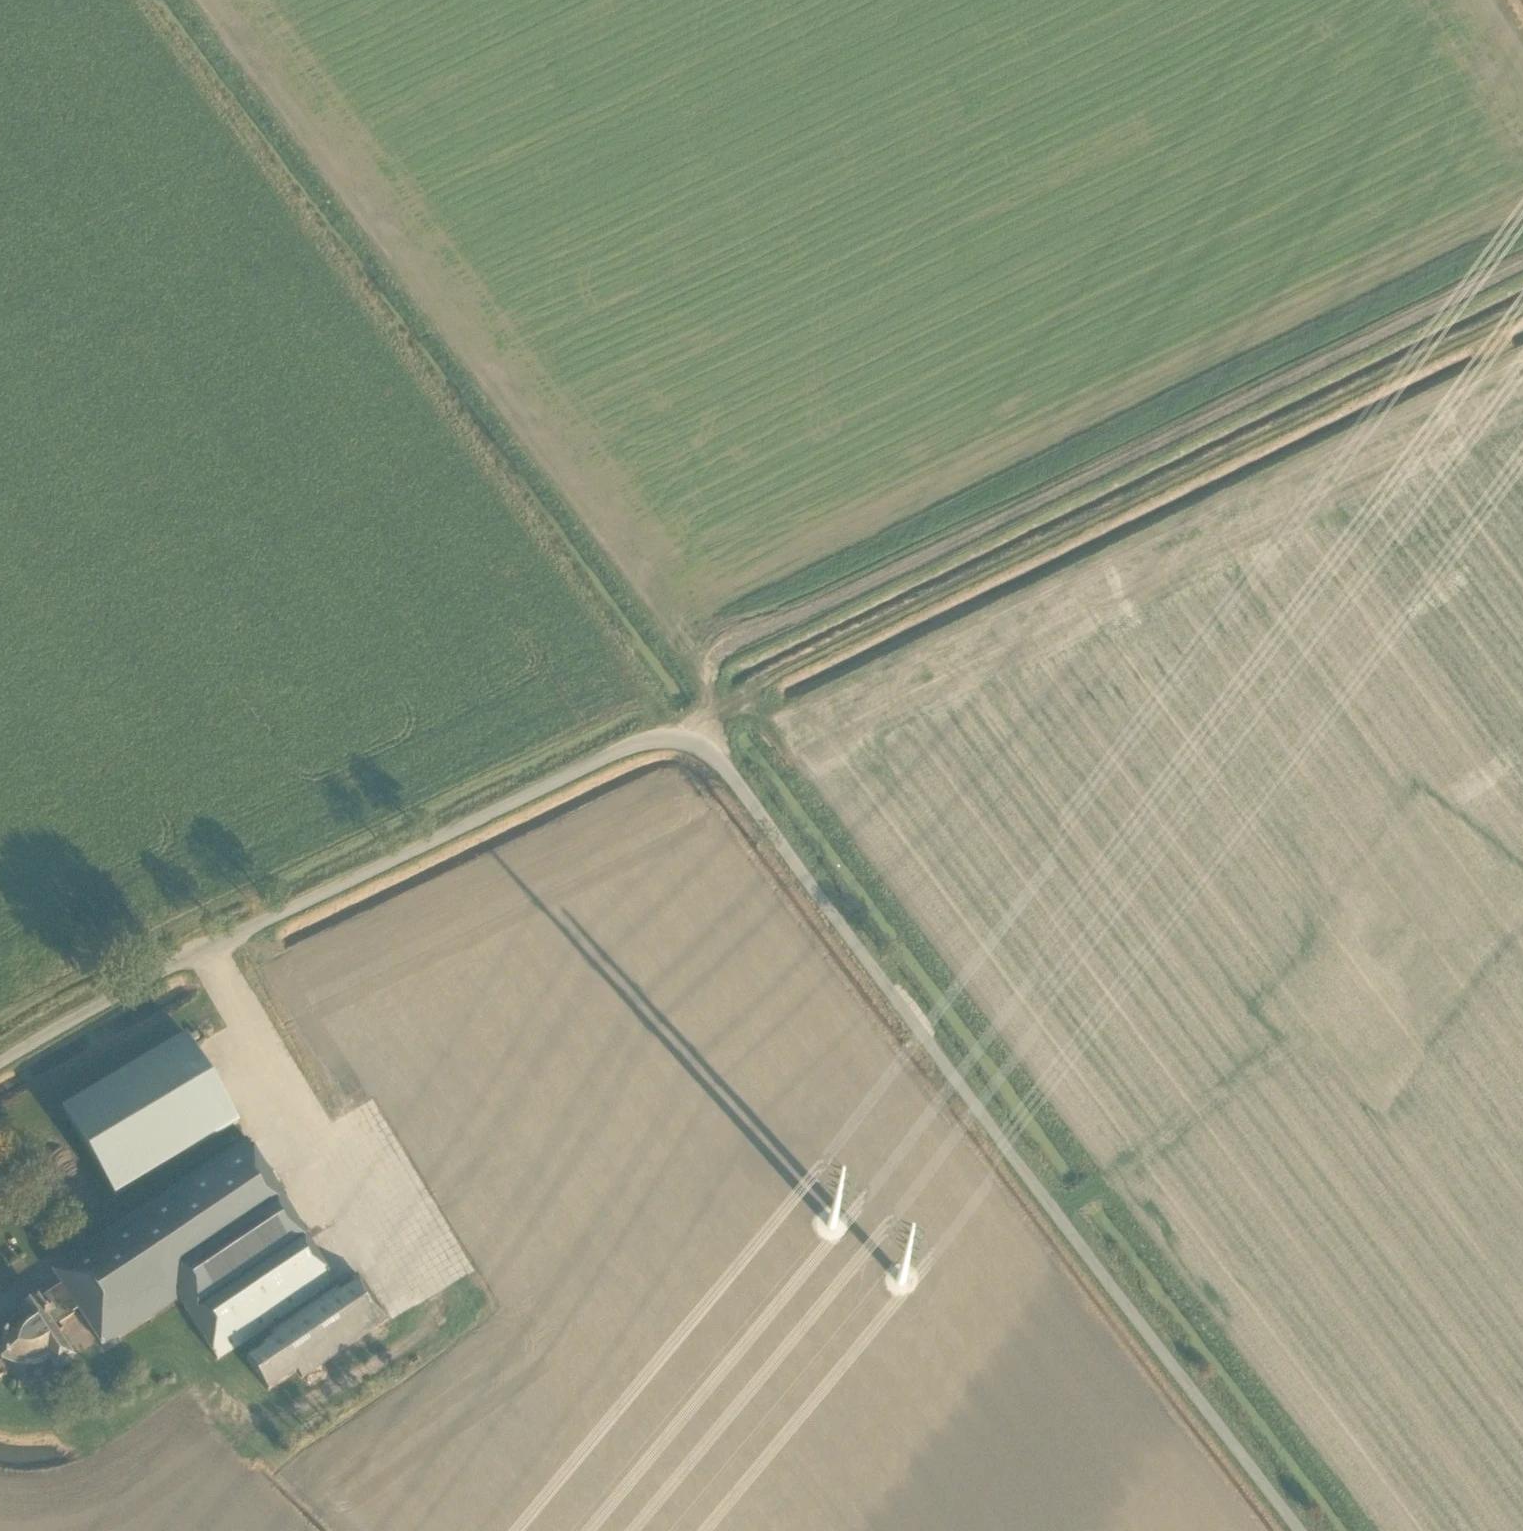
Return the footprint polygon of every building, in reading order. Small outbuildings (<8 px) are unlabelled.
[(60,1110),(112,1197),(236,1123),(185,1037),(60,1110)] [(128,1219),(51,1271),(62,1288),(40,1303),(39,1300),(20,1312),(24,1318),(9,1328),(0,1348),(0,1354),(0,1356),(6,1361),(28,1368),(47,1359),(55,1371),(73,1360),(58,1338),(65,1333),(59,1325),(78,1312),(102,1348),(150,1316),(152,1319),(180,1300),(220,1359),(339,1280),(246,1140),(128,1219)] [(386,1322),(356,1276),(269,1333),(274,1340),(245,1359),(267,1393),(295,1375),(299,1380),(386,1322)]
